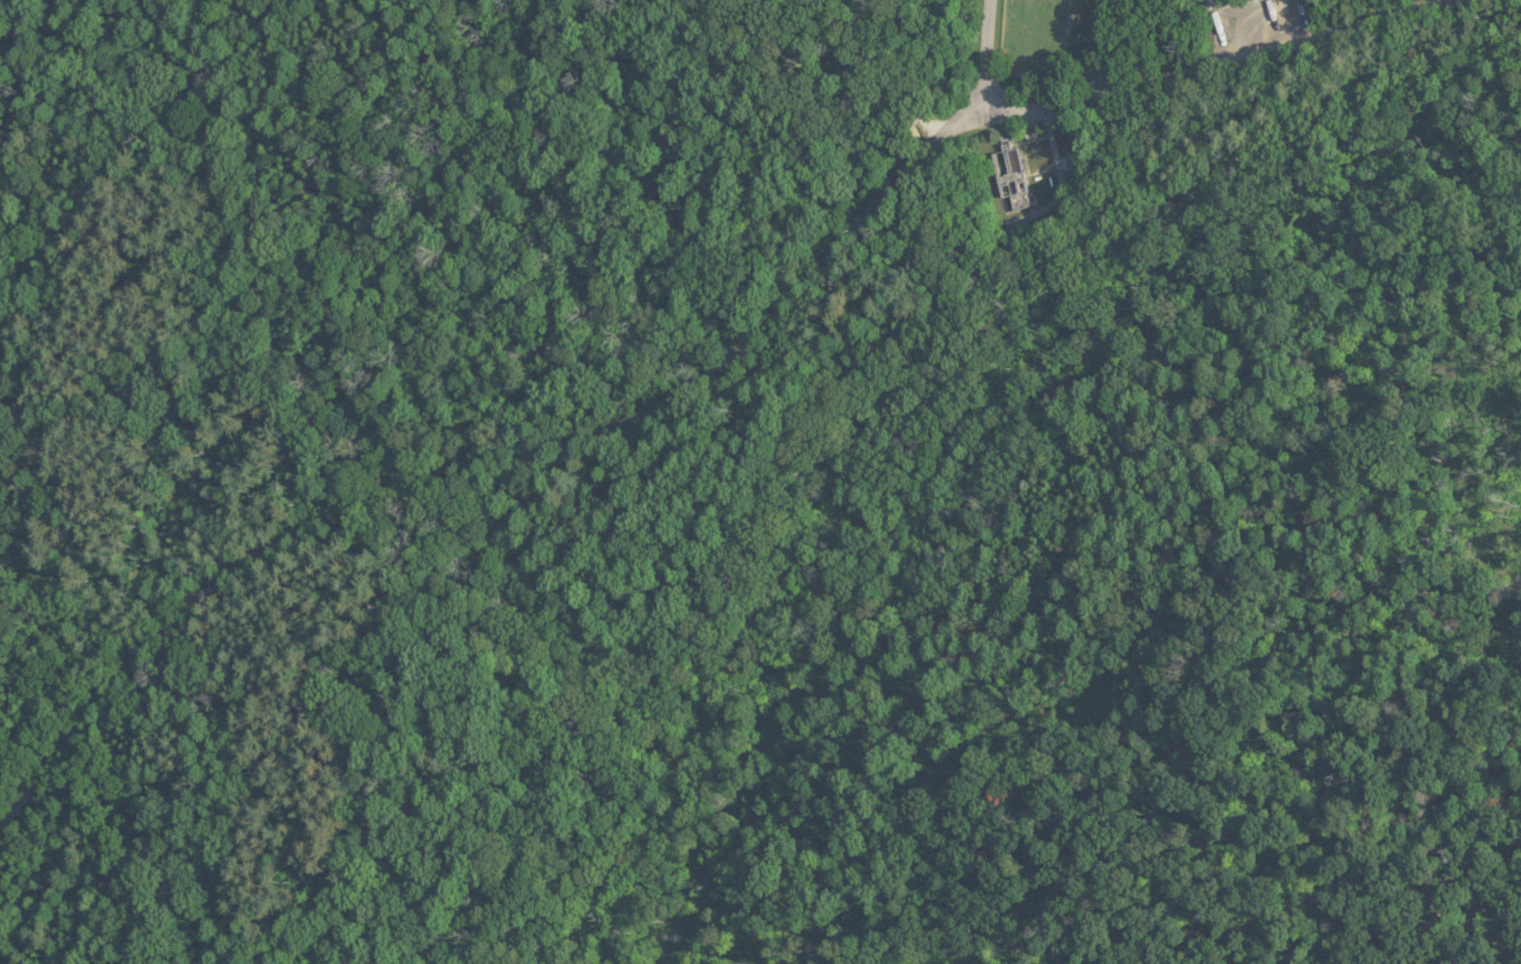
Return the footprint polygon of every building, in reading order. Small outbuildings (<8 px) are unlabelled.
[(1014,209),(1028,207),(1018,144),(1003,147),(1004,151),(992,153),(999,198),(1012,196),(1014,209)]
